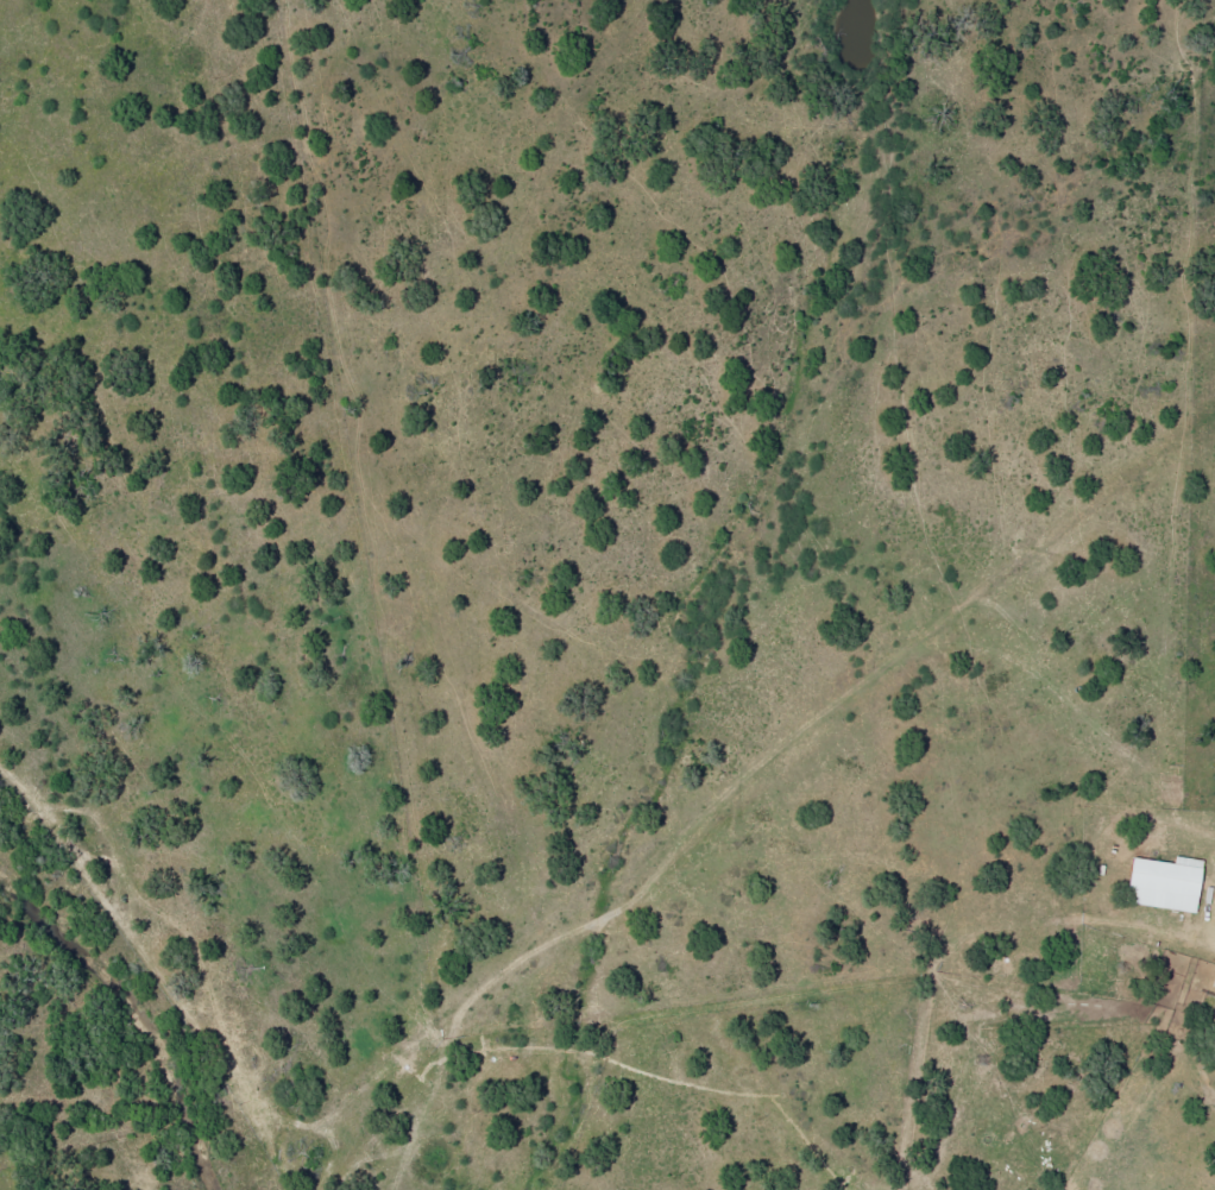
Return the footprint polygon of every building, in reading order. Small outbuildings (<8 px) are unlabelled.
[(1196,913),(1204,860),(1179,856),(1178,863),(1134,857),(1127,903),(1196,913)]
